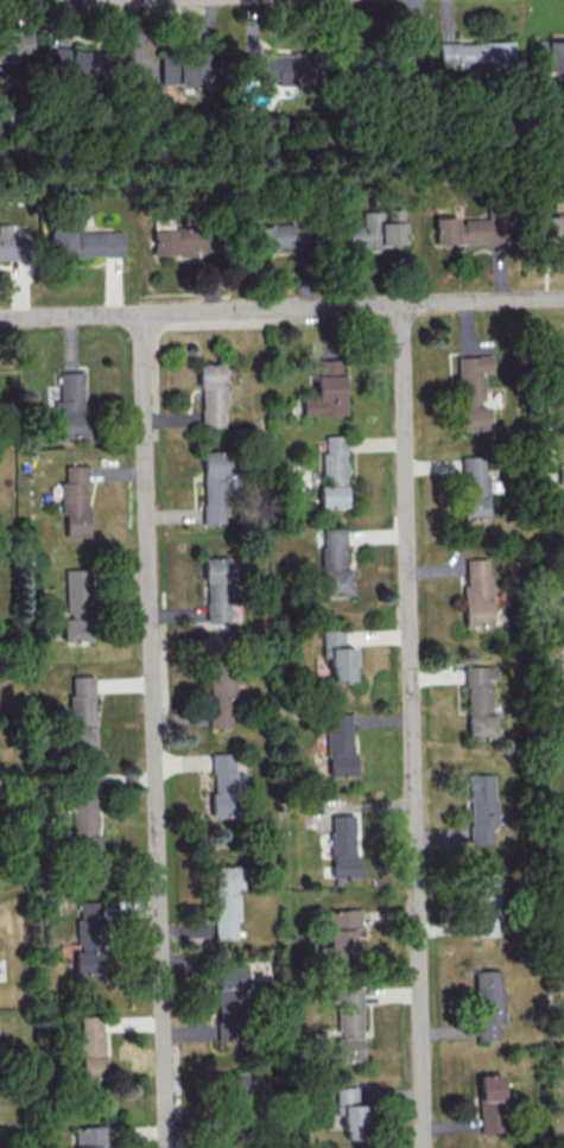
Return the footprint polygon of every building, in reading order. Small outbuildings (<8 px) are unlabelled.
[(18,60),(18,52),(33,52),(33,30),(0,31),(0,61),(18,60)] [(535,60),(545,61),(545,70),(563,70),(563,40),(535,40),(535,60)] [(511,41),(437,43),(438,68),(512,66),(511,41)] [(53,67),(69,67),(69,75),(119,77),(120,52),(53,49),(53,67)] [(207,82),(206,52),(159,53),(160,84),(207,82)] [(261,75),(261,80),(276,79),(276,85),(298,84),(298,53),(241,55),(242,75),(261,75)] [(346,225),(346,247),(403,246),(402,207),(386,207),(387,222),(375,222),(375,207),(361,208),(361,224),(346,225)] [(538,215),(539,239),(563,239),(563,214),(538,215)] [(434,244),(502,243),(501,218),(456,219),(456,217),(433,217),(434,244)] [(20,260),(20,240),(10,240),(10,224),(0,224),(0,260),(20,260)] [(248,249),(289,251),(290,226),(249,225),(248,249)] [(49,227),(49,257),(121,255),(121,231),(79,232),(78,226),(49,227)] [(152,254),(199,253),(199,248),(204,248),(204,237),(197,237),(197,228),(151,229),(152,254)] [(301,415),(343,414),(342,359),(314,360),(315,399),(301,399),(301,415)] [(463,359),(463,429),(489,429),(488,376),(496,376),(496,359),(463,359)] [(204,367),(204,431),(228,431),(227,367),(204,367)] [(65,374),(65,401),(58,401),(59,416),(65,416),(65,436),(88,436),(87,373),(65,374)] [(346,507),(343,434),(320,435),(322,507),(346,507)] [(205,456),(209,526),(230,525),(227,455),(205,456)] [(461,519),(486,519),(484,456),(459,457),(461,519)] [(68,484),(68,539),(93,539),(91,465),(74,465),(74,484),(68,484)] [(325,532),(329,601),(353,600),(350,531),(325,532)] [(209,562),(211,626),(232,624),(230,560),(209,562)] [(471,562),(471,626),(496,626),(496,562),(471,562)] [(91,569),(95,643),(69,645),(69,622),(76,622),(74,570),(91,569)] [(352,647),(343,647),(342,629),(321,630),(321,657),(329,657),(329,681),(352,681),(352,647)] [(474,664),(475,738),(501,738),(501,717),(495,717),(494,679),(501,679),(501,664),(474,664)] [(235,726),(233,665),(207,666),(209,727),(235,726)] [(71,759),(101,759),(99,679),(77,679),(78,729),(70,729),(71,759)] [(334,713),(334,776),(357,775),(356,713),(334,713)] [(236,816),(236,790),(244,790),(244,777),(241,777),(241,767),(233,767),(233,753),(211,754),(211,816),(236,816)] [(491,843),(491,825),(495,825),(495,774),(469,774),(470,843),(491,843)] [(95,792),(63,793),(63,810),(70,810),(72,858),(97,857),(95,792)] [(338,816),(340,880),(362,880),(361,816),(338,816)] [(218,940),(218,870),(242,870),(242,940),(218,940)] [(497,936),(495,873),(469,874),(471,936),(497,936)] [(74,973),(99,974),(102,901),(77,901),(74,973)] [(328,959),(352,959),(352,930),(360,929),(359,909),(327,910),(328,959)] [(216,1040),(242,1040),(244,964),(218,963),(216,1040)] [(481,973),(482,1041),(505,1040),(505,1025),(509,1025),(509,994),(502,994),(502,973),(481,973)] [(335,1035),(334,1060),(361,1060),(361,988),(338,988),(338,1035),(335,1035)] [(82,1016),(82,1074),(112,1074),(110,1015),(82,1016)] [(249,1094),(248,1071),(221,1072),(221,1095),(249,1094)] [(477,1075),(479,1133),(503,1132),(501,1074),(477,1075)] [(343,1139),(365,1139),(365,1104),(356,1104),(356,1086),(335,1087),(335,1117),(343,1116),(343,1139)] [(81,1147),(113,1147),(113,1129),(81,1129),(81,1147)]
